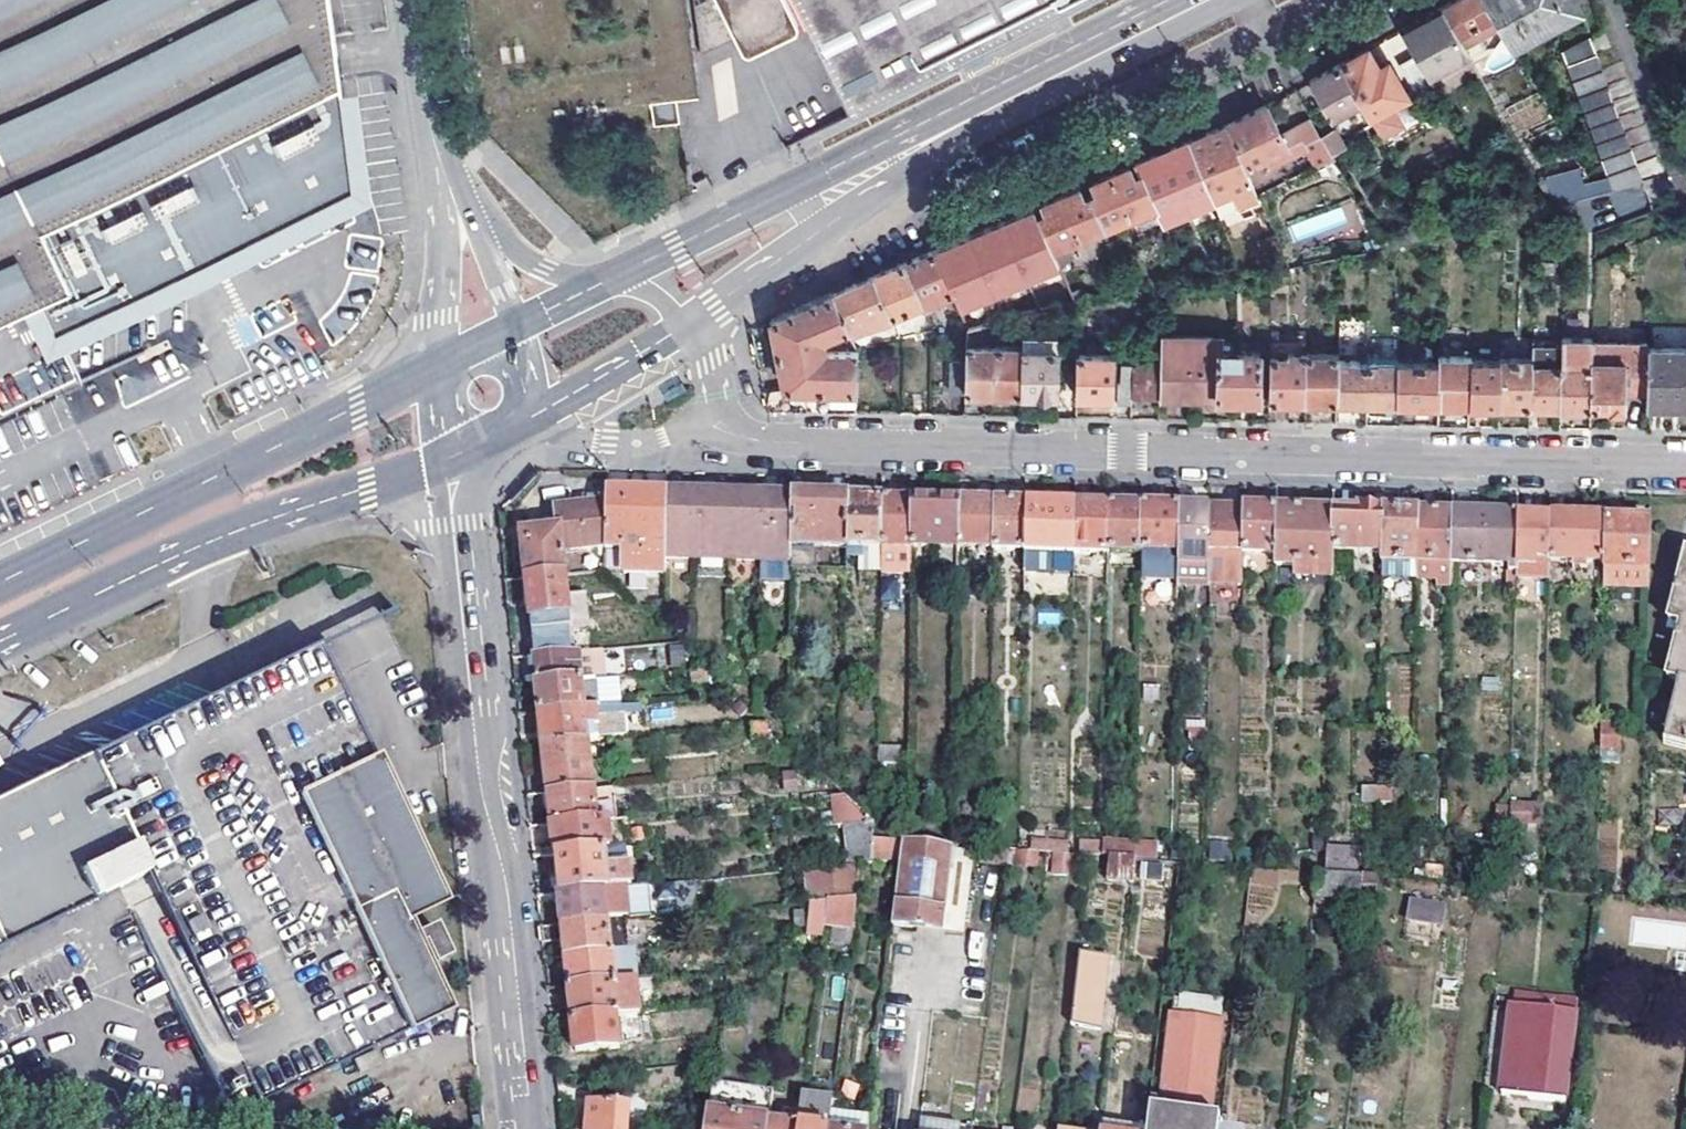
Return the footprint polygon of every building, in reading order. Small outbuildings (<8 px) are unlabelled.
[(335,0),(0,0),(0,321),(43,300),(55,327),(181,262),(199,264),(219,253),(239,243),(248,228),(348,177),(339,160),(355,152),(339,33),(335,0)] [(703,57),(739,40),(743,46),(752,47),(799,24),(799,10),(795,0),(695,0),(703,57)] [(853,111),(946,65),(955,60),(1048,13),(1075,0),(800,0),(853,111)] [(1489,0),(1459,0),(1443,9),(1463,49),(1503,27),(1489,0)] [(1575,0),(1489,0),(1503,27),(1512,45),(1578,8),(1575,0)] [(1403,31),(1418,57),(1429,78),(1468,57),(1463,49),(1443,9),(1418,23),(1403,31)] [(1612,191),(1643,183),(1590,37),(1561,48),(1612,191)] [(1340,65),(1361,102),(1370,119),(1381,140),(1405,126),(1393,105),(1408,96),(1393,70),(1384,74),(1370,48),(1360,54),(1340,65)] [(1434,88),(1429,78),(1418,57),(1404,64),(1421,95),(1434,88)] [(1332,118),(1361,102),(1340,65),(1316,78),(1310,81),(1332,118)] [(675,99),(649,102),(652,125),(678,122),(675,99)] [(808,142),(851,120),(850,119),(840,99),(798,120),(808,142)] [(1279,128),(1267,105),(1250,114),(1230,124),(1249,168),(1264,160),(1290,148),(1296,159),(1304,176),(1335,159),(1332,153),(1321,134),(1310,112),(1293,121),(1279,128)] [(1249,168),(1230,124),(1230,125),(1210,133),(1190,142),(1213,201),(1218,213),(1260,195),(1249,168)] [(1336,126),(1321,134),(1332,153),(1347,146),(1336,126)] [(1161,223),(1213,201),(1190,142),(1169,151),(1136,165),(1139,173),(1155,209),(1161,223)] [(1290,148),(1264,160),(1271,171),(1296,159),(1290,148)] [(1110,176),(1129,220),(1155,209),(1139,173),(1135,176),(1131,167),(1120,172),(1110,176)] [(1105,230),(1129,220),(1110,176),(1101,180),(1092,184),(1096,193),(1091,196),(1105,230)] [(1079,241),(1105,230),(1091,196),(1084,199),(1081,189),(1070,193),(1060,198),(1079,241)] [(1034,209),(1053,252),(1079,241),(1060,198),(1044,205),(1034,209)] [(1288,219),(1292,242),(1358,229),(1354,206),(1288,219)] [(963,239),(935,252),(953,293),(960,308),(1059,266),(1053,252),(1034,209),(1028,212),(997,225),(963,239)] [(1483,239),(1503,235),(1503,232),(1499,222),(1479,228),(1483,239)] [(321,244),(186,291),(216,376),(246,365),(239,347),(261,340),(251,311),(340,280),(336,268),(330,270),(321,244)] [(375,268),(378,252),(357,248),(354,264),(375,268)] [(905,264),(923,305),(927,315),(934,312),(930,303),(953,293),(935,252),(911,261),(905,264)] [(874,278),(892,319),(923,305),(905,264),(886,272),(874,278)] [(1292,283),(1289,270),(1274,273),(1273,288),(1292,283)] [(892,319),(874,278),(854,286),(834,295),(850,332),(892,319)] [(798,391),(831,392),(856,392),(859,351),(850,332),(834,295),(804,308),(774,321),(785,390),(763,393),(767,413),(797,413),(798,391)] [(970,364),(969,394),(1022,396),(1023,351),(1023,349),(984,348),(985,327),(969,329),(967,364),(970,364)] [(1560,408),(1590,408),(1592,339),(1592,334),(1561,334),(1561,340),(1561,345),(1560,408)] [(1161,362),(1160,398),(1259,401),(1260,353),(1239,352),(1221,352),(1221,339),(1162,337),(1161,362)] [(1060,338),(1023,338),(1023,349),(1023,351),(1060,352),(1060,338)] [(1221,352),(1239,352),(1239,338),(1221,339),(1221,352)] [(1592,339),(1590,408),(1625,409),(1625,397),(1647,397),(1648,349),(1648,347),(1647,340),(1592,339)] [(1529,407),(1560,408),(1561,345),(1530,345),(1530,361),(1529,407)] [(121,402),(189,380),(178,346),(110,368),(121,402)] [(1337,362),(1336,403),(1366,403),(1367,349),(1358,349),(1358,362),(1337,362)] [(1367,349),(1366,403),(1397,404),(1398,364),(1378,363),(1378,349),(1367,349)] [(1685,350),(1648,349),(1647,397),(1647,409),(1670,409),(1670,405),(1670,398),(1681,398),(1681,405),(1681,406),(1684,406),(1684,410),(1685,410),(1685,355),(1685,350)] [(1023,351),(1022,396),(1058,397),(1060,352),(1023,351)] [(1270,401),(1305,402),(1306,356),(1306,354),(1289,354),(1289,358),(1271,357),(1270,401)] [(1132,398),(1132,365),(1113,364),(1114,356),(1077,356),(1076,397),(1116,397),(1116,405),(1131,405),(1132,398)] [(1305,402),(1336,403),(1337,362),(1337,356),(1306,356),(1305,402)] [(1439,405),(1469,406),(1470,363),(1470,359),(1440,359),(1440,365),(1439,405)] [(1500,364),(1499,406),(1529,407),(1530,361),(1500,361),(1500,364)] [(1132,365),(1132,398),(1160,398),(1161,362),(1132,362),(1132,365)] [(970,364),(967,364),(951,363),(951,394),(969,394),(970,364)] [(1470,363),(1469,406),(1499,406),(1500,364),(1470,363)] [(1398,364),(1397,404),(1439,405),(1440,365),(1398,364)] [(856,392),(831,392),(830,409),(856,410),(856,392)] [(663,573),(663,571),(664,495),(633,494),(605,493),(605,504),(605,548),(605,549),(622,549),(622,572),(663,573)] [(664,495),(663,571),(695,571),(697,496),(682,495),(664,495)] [(727,572),(729,496),(713,496),(697,496),(695,571),(727,572)] [(759,572),(760,497),(743,497),(729,496),(727,572),(759,572)] [(778,498),(760,497),(759,572),(790,573),(790,571),(791,498),(778,498)] [(813,499),(791,498),(790,571),(846,572),(846,549),(847,500),(813,499)] [(865,500),(847,500),(846,549),(879,549),(880,501),(865,500)] [(911,549),(911,501),(896,501),(880,501),(879,549),(911,550),(911,549)] [(956,549),(957,503),(934,502),(911,501),(911,549),(926,549),(926,558),(938,559),(937,572),(956,572),(956,549)] [(978,503),(957,503),(956,549),(994,549),(995,504),(978,503)] [(605,548),(605,504),(555,510),(557,521),(558,530),(522,533),(521,533),(523,554),(526,579),(564,576),(562,551),(605,548)] [(1011,504),(995,504),(994,549),(994,552),(1025,553),(1026,505),(1011,504)] [(1075,554),(1075,506),(1049,505),(1026,505),(1025,553),(1024,574),(1044,573),(1045,556),(1075,556),(1075,554)] [(1107,554),(1108,507),(1090,507),(1075,506),(1075,554),(1107,554)] [(1140,552),(1141,508),(1125,508),(1108,507),(1107,554),(1140,554),(1140,552)] [(1176,552),(1177,509),(1158,509),(1141,508),(1140,552),(1176,552)] [(1209,565),(1210,510),(1190,509),(1177,509),(1176,552),(1176,580),(1176,586),(1209,587),(1209,573),(1209,565)] [(1242,556),(1243,511),(1229,511),(1210,510),(1209,565),(1209,573),(1242,574),(1242,556)] [(1260,511),(1243,511),(1242,556),(1277,556),(1278,512),(1260,511)] [(1298,512),(1278,512),(1277,556),(1277,567),(1297,568),(1297,578),(1332,579),(1332,556),(1333,514),(1298,512)] [(1333,514),(1332,556),(1382,556),(1383,515),(1356,514),(1333,514)] [(1417,566),(1418,516),(1402,515),(1383,515),(1382,556),(1382,565),(1417,566)] [(1434,516),(1418,516),(1417,566),(1417,582),(1439,583),(1439,588),(1451,589),(1452,567),(1453,517),(1434,516)] [(1486,518),(1453,517),(1452,567),(1508,569),(1508,576),(1516,576),(1517,519),(1486,518)] [(1534,519),(1517,519),(1516,576),(1515,581),(1549,582),(1550,565),(1551,520),(1534,519)] [(1577,520),(1551,520),(1550,565),(1582,566),(1582,572),(1589,572),(1589,567),(1607,568),(1608,521),(1577,520)] [(558,530),(557,521),(521,524),(522,533),(558,530)] [(1629,522),(1608,521),(1607,568),(1606,590),(1649,590),(1651,522),(1629,522)] [(1176,552),(1140,552),(1140,554),(1140,579),(1176,580),(1176,552)] [(1685,556),(1668,625),(1680,629),(1667,680),(1679,684),(1685,685),(1685,556)] [(1277,567),(1277,589),(1332,591),(1332,579),(1297,578),(1297,568),(1277,567)] [(564,576),(526,579),(528,604),(530,619),(568,616),(564,576)] [(1208,588),(1209,601),(1239,600),(1238,587),(1208,588)] [(533,656),(569,653),(567,628),(531,632),(533,656)] [(251,1082),(259,1098),(444,1009),(402,920),(439,901),(316,644),(238,682),(201,700),(62,766),(0,797),(0,941),(119,883),(220,1096),(251,1082)] [(569,653),(533,656),(535,674),(536,685),(583,681),(601,679),(601,671),(582,672),(582,668),(590,668),(590,658),(581,659),(580,653),(569,653)] [(709,670),(692,672),(694,683),(710,682),(709,670)] [(601,679),(583,681),(584,687),(598,686),(600,709),(615,707),(611,678),(601,679)] [(583,681),(536,685),(538,702),(539,715),(600,709),(598,686),(584,687),(583,681)] [(1679,684),(1665,736),(1666,737),(1664,745),(1685,750),(1685,685),(1679,684)] [(600,709),(539,715),(541,732),(542,745),(589,741),(599,740),(630,737),(627,706),(615,707),(600,709)] [(1614,712),(1603,712),(1602,752),(1623,754),(1624,727),(1611,725),(1611,721),(1614,721),(1614,712)] [(768,725),(751,726),(753,744),(769,742),(768,725)] [(1206,752),(1206,734),(1189,733),(1188,751),(1206,752)] [(594,791),(589,741),(542,745),(544,767),(547,795),(594,791)] [(878,744),(878,761),(898,760),(897,744),(878,744)] [(805,776),(793,777),(795,793),(806,792),(805,776)] [(550,824),(599,819),(610,818),(607,789),(596,790),(594,791),(547,795),(548,809),(550,824)] [(1376,789),(1362,789),(1361,802),(1376,803),(1376,789)] [(1390,789),(1376,789),(1376,803),(1390,804),(1390,789)] [(842,794),(819,797),(822,814),(844,813),(842,794)] [(1544,811),(1510,809),(1509,837),(1528,837),(1528,827),(1543,827),(1544,811)] [(602,850),(599,819),(550,824),(552,840),(553,855),(602,850)] [(843,855),(869,855),(869,822),(843,822),(843,855)] [(875,840),(872,859),(901,859),(903,842),(875,840)] [(953,850),(903,842),(901,859),(892,926),(942,931),(948,887),(953,850)] [(1136,845),(1103,844),(1103,846),(1102,857),(1136,859),(1136,845)] [(1079,845),(1079,855),(1091,856),(1102,857),(1103,846),(1079,845)] [(602,850),(553,855),(555,872),(557,893),(602,889),(633,886),(630,848),(602,850)] [(1007,865),(1009,850),(991,849),(982,848),(981,862),(1007,865)] [(1037,868),(1038,852),(1019,851),(1018,866),(1037,868)] [(1091,856),(1088,883),(1133,886),(1136,859),(1102,857),(1091,856)] [(1269,906),(1276,872),(1254,867),(1247,901),(1269,906)] [(1378,877),(1374,877),(1326,873),(1317,873),(1314,897),(1362,901),(1362,897),(1375,898),(1378,877)] [(971,890),(948,887),(942,931),(968,934),(971,890)] [(605,922),(602,889),(557,893),(559,911),(560,926),(605,922)] [(1402,932),(1437,941),(1447,903),(1411,894),(1402,932)] [(855,901),(824,903),(821,924),(852,926),(855,901)] [(807,905),(804,933),(820,935),(821,924),(824,903),(807,905)] [(562,942),(564,957),(627,951),(623,921),(605,922),(560,926),(540,928),(542,944),(562,942)] [(823,938),(850,940),(852,928),(825,925),(823,938)] [(565,975),(567,988),(635,981),(632,951),(627,951),(564,957),(565,975)] [(1108,958),(1079,954),(1071,1026),(1099,1029),(1108,958)] [(568,1002),(570,1021),(638,1014),(635,981),(567,988),(568,1002)] [(1558,997),(1545,995),(1543,1009),(1514,1005),(1502,1096),(1565,1102),(1577,1012),(1556,1011),(1558,997)] [(640,1040),(638,1014),(570,1021),(572,1040),(573,1054),(618,1048),(618,1042),(640,1040)] [(1220,1118),(1209,1117),(1220,1024),(1175,1017),(1162,1111),(1149,1109),(1147,1128),(1218,1128),(1220,1118)] [(377,1045),(356,1056),(362,1067),(383,1057),(377,1045)] [(770,1090),(710,1083),(704,1128),(765,1128),(765,1124),(770,1090)] [(830,1112),(831,1102),(800,1098),(797,1127),(797,1128),(828,1128),(830,1112)] [(628,1107),(587,1104),(585,1128),(626,1128),(628,1107)] [(867,1116),(830,1112),(828,1128),(866,1128),(867,1116)] [(917,1128),(972,1128),(974,1120),(919,1112),(917,1128)]
